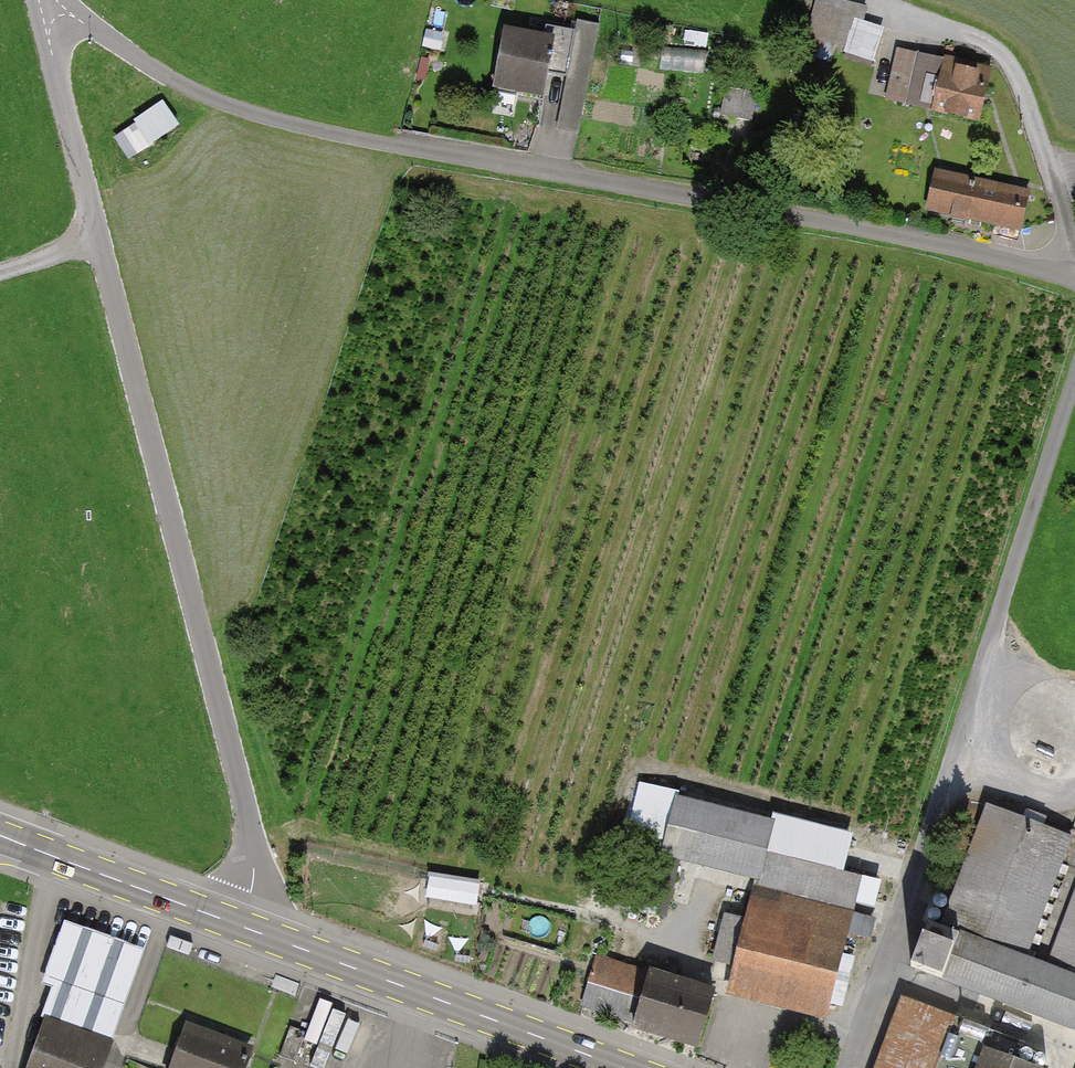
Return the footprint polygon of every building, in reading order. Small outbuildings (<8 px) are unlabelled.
[(837,0),(820,0),(812,33),(850,42),(846,56),(879,65),(888,28),(850,18),(853,4),(837,0)] [(566,39),(514,28),(500,93),(552,104),(566,39)] [(1005,71),(911,44),(899,84),(944,97),(941,109),(991,123),(1005,71)] [(116,133),(131,157),(183,124),(168,100),(116,133)] [(1036,190),(947,173),(939,213),(1028,230),(1036,190)] [(776,819),(676,794),(661,854),(754,877),(761,879),(768,851),(776,819)] [(911,973),(1074,1034),(1074,906),(1054,961),(1032,953),(1074,840),(995,810),(953,922),(934,915),(911,973)] [(761,879),(754,877),(752,885),(854,911),(863,875),(768,851),(761,879)] [(434,873),(430,894),(480,903),(484,882),(434,873)] [(732,967),(725,994),(826,1020),(854,911),(752,885),(744,917),(724,912),(711,962),(732,967)] [(857,915),(857,934),(875,934),(875,916),(857,915)] [(596,953),(580,1007),(633,1023),(632,1028),(697,1047),(716,986),(649,965),(647,969),(596,953)] [(904,994),(878,1067),(1051,1067),(995,1048),(1002,1028),(904,994)] [(46,1016),(27,1067),(102,1067),(113,1040),(46,1016)] [(187,1022),(177,1049),(173,1061),(170,1067),(245,1067),(250,1054),(253,1045),(187,1022)]
